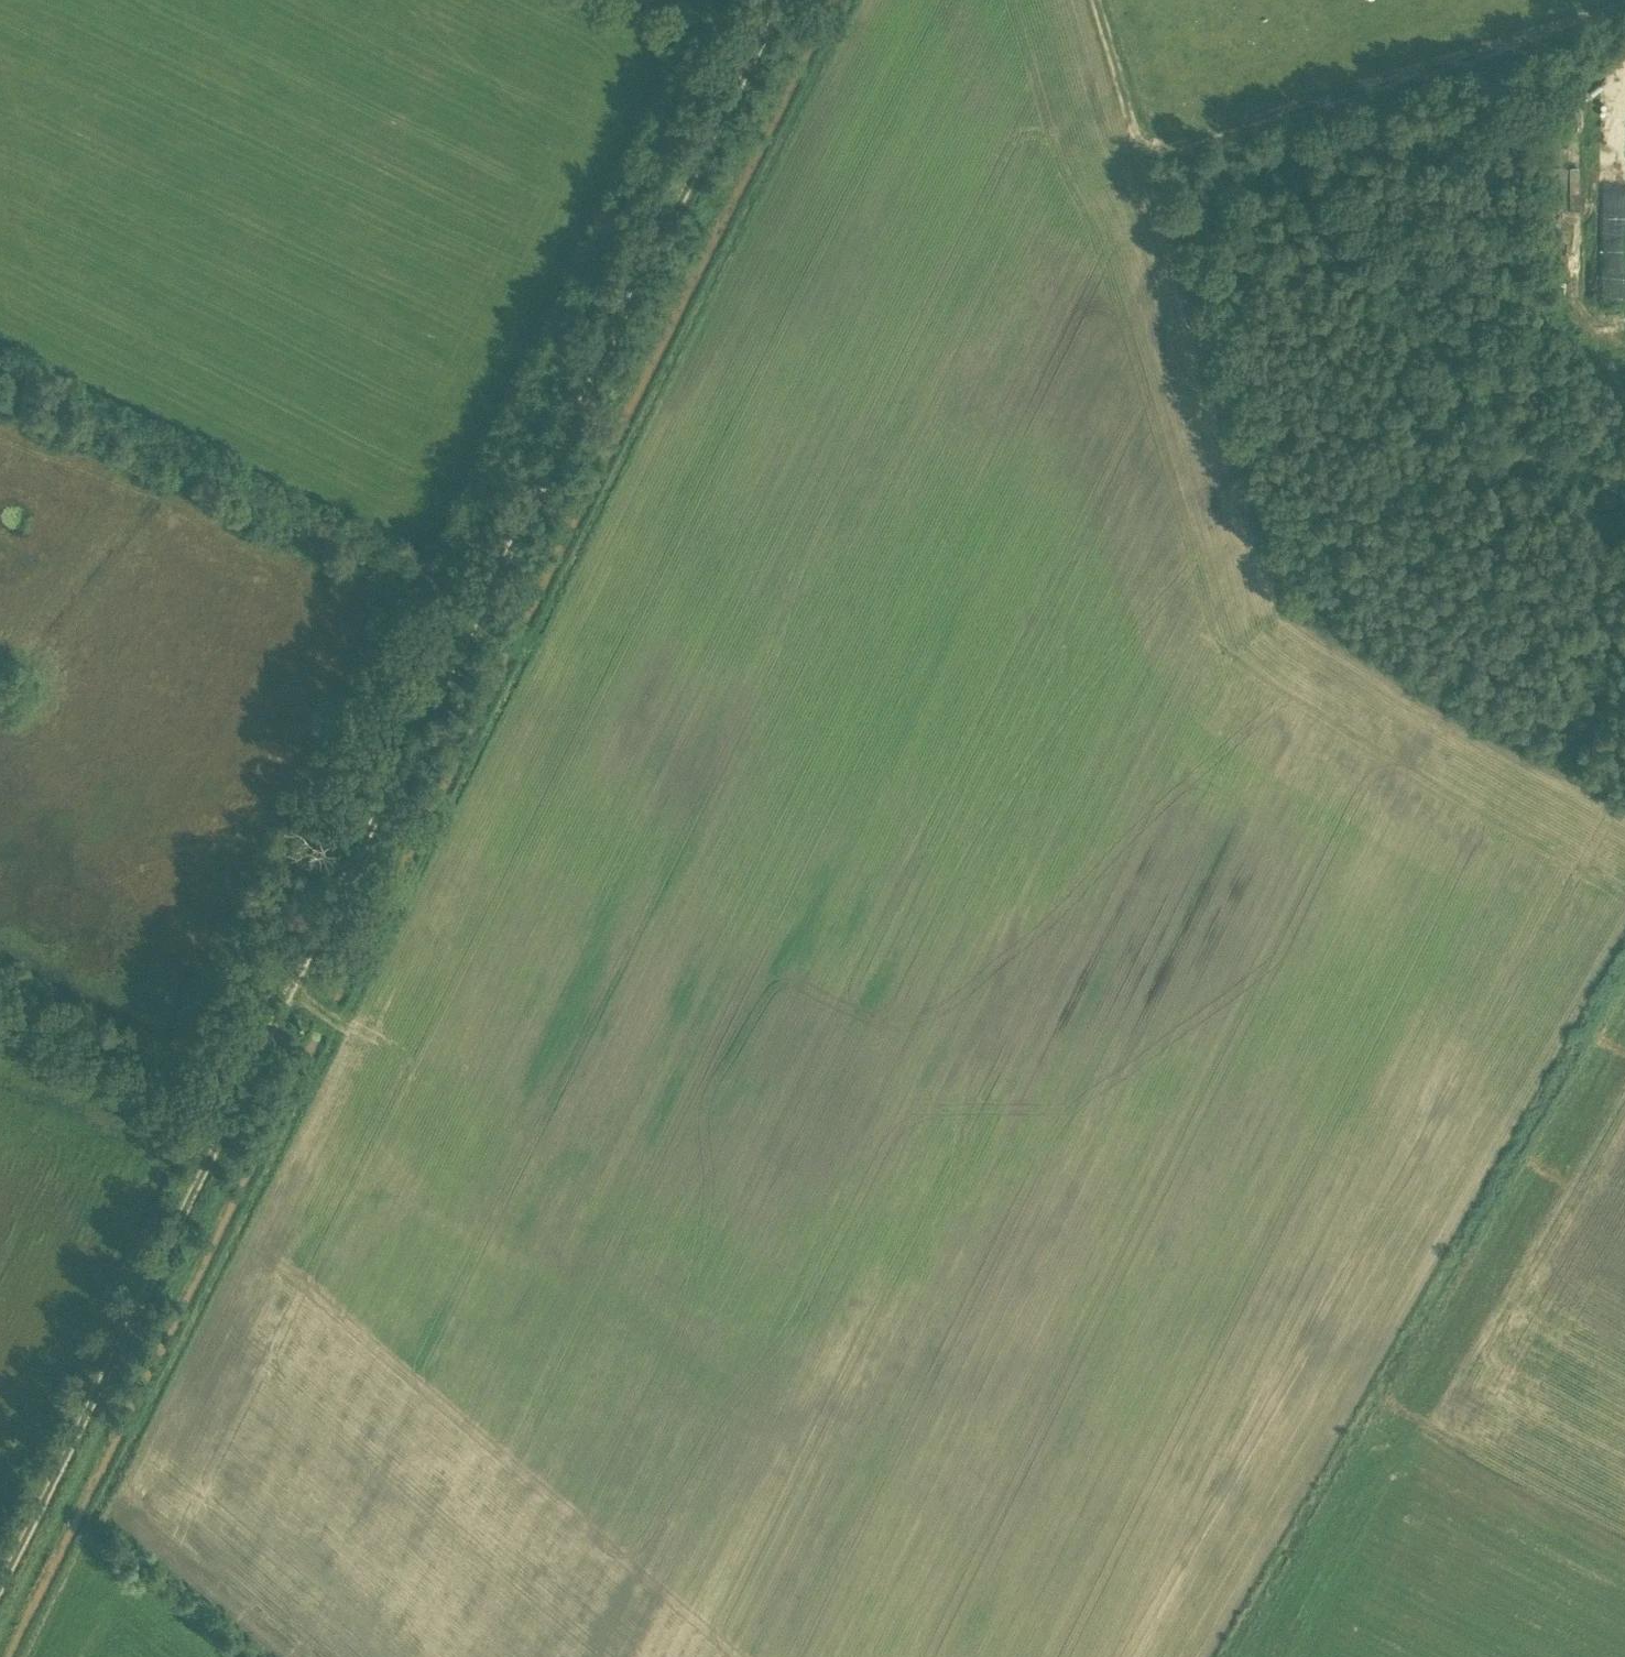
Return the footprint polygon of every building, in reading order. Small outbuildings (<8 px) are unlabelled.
[(1535,173),(1535,190),(1551,190),(1551,173),(1535,173)] [(1611,238),(1624,233),(1624,213),(1605,220),(1611,238)] [(1555,233),(1555,247),(1565,248),(1565,233),(1555,233)]
